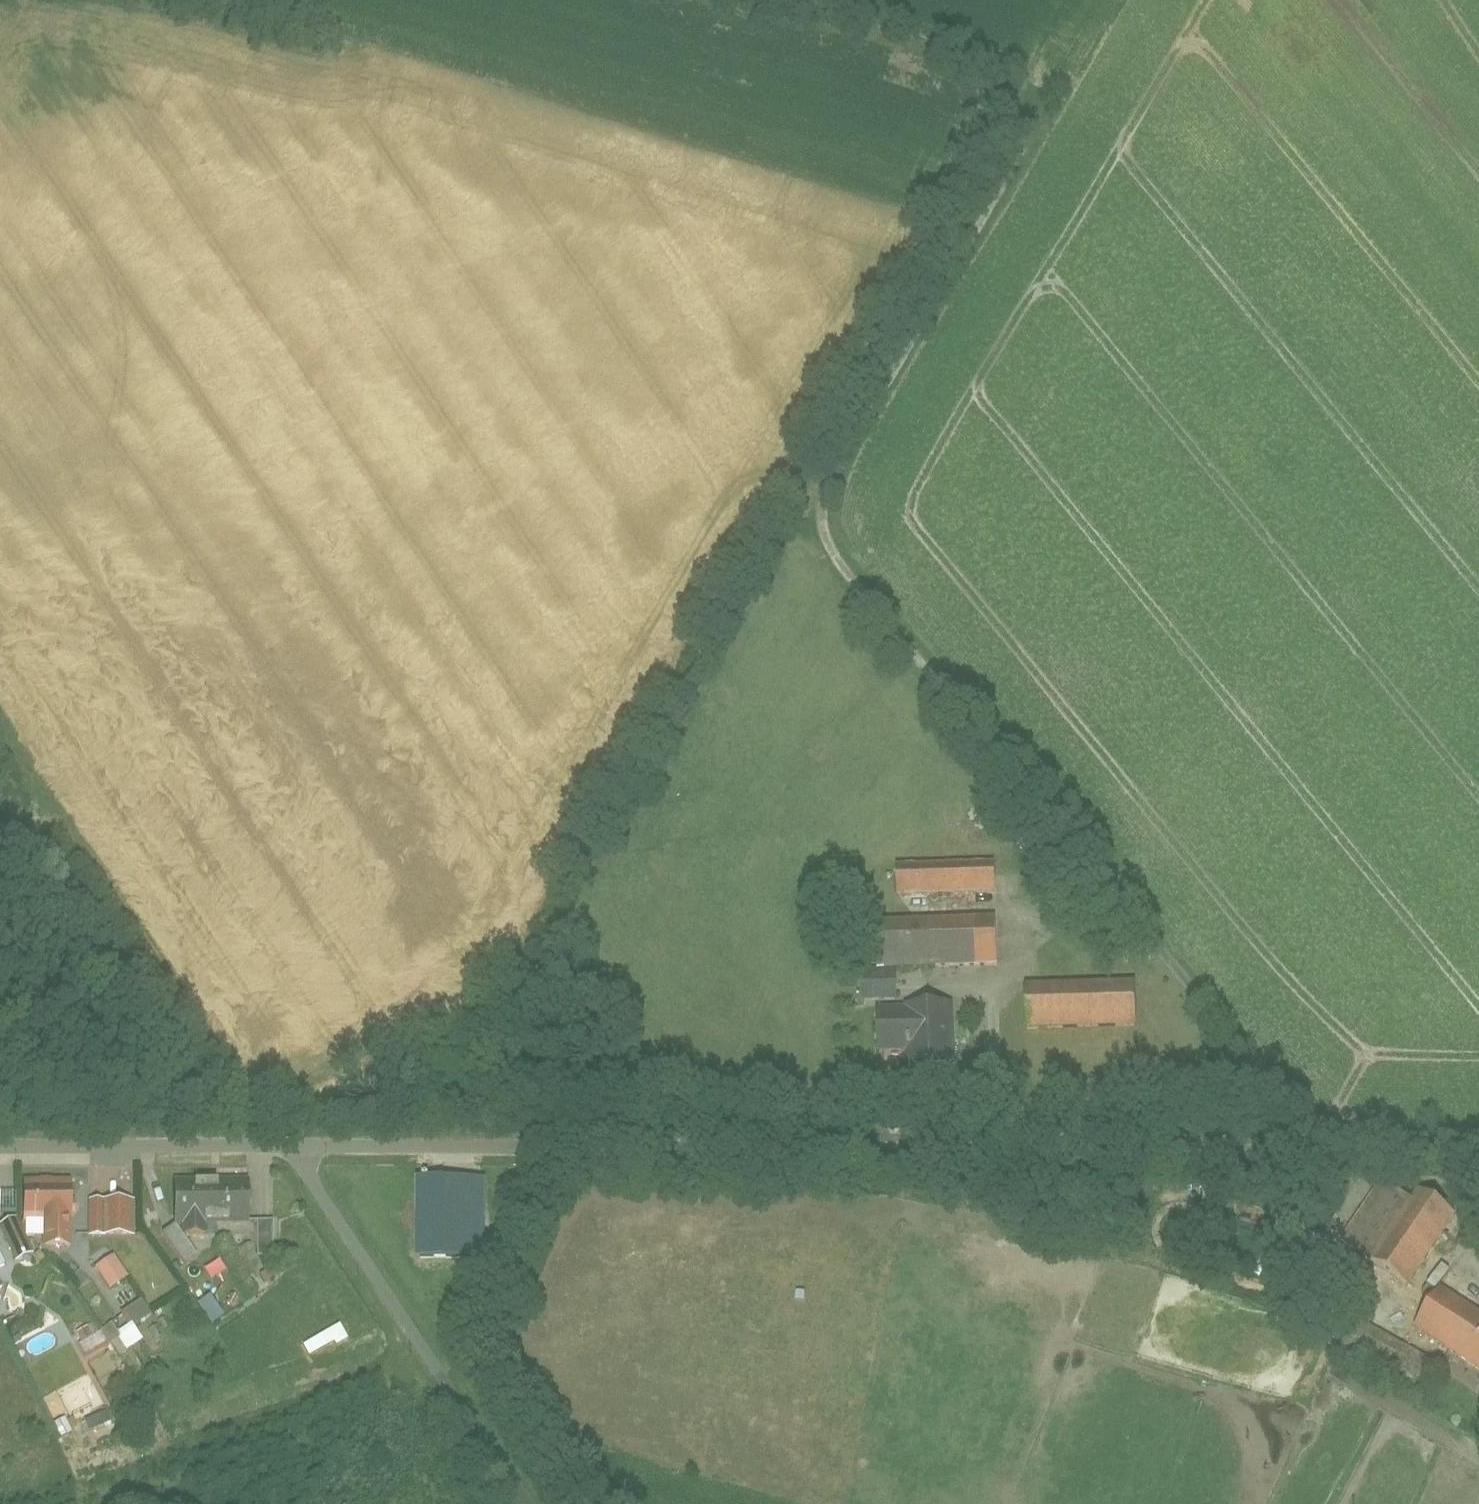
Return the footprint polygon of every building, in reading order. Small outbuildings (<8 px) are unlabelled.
[(993,861),(894,865),(895,894),(994,890),(993,861)] [(994,918),(870,922),(871,968),(996,965),(994,918)] [(895,971),(853,973),(854,1000),(896,999),(895,971)] [(1127,981),(1026,983),(1027,1027),(1128,1025),(1127,981)] [(948,1006),(873,1010),(875,1048),(908,1047),(909,1062),(951,1061),(948,1006)] [(1383,1173),(1337,1237),(1403,1283),(1448,1219),(1383,1173)] [(68,1180),(22,1180),(22,1217),(35,1217),(35,1245),(68,1245),(68,1180)] [(245,1181),(171,1182),(171,1221),(176,1221),(176,1232),(201,1232),(201,1221),(245,1220),(245,1181)] [(478,1182),(412,1182),(412,1259),(478,1259),(478,1182)] [(132,1200),(88,1200),(88,1235),(132,1235),(132,1200)] [(0,1223),(0,1232),(14,1260),(31,1251),(13,1216),(0,1223)] [(273,1254),(273,1222),(253,1223),(254,1255),(273,1254)] [(110,1256),(93,1267),(108,1290),(125,1279),(110,1256)] [(1434,1290),(1411,1328),(1478,1370),(1478,1318),(1434,1290)] [(218,1296),(205,1302),(214,1324),(228,1318),(218,1296)] [(145,1300),(124,1312),(132,1326),(120,1333),(114,1324),(99,1333),(94,1324),(76,1334),(90,1359),(116,1343),(123,1354),(147,1340),(138,1324),(154,1315),(145,1300)] [(345,1325),(305,1341),(310,1355),(350,1339),(345,1325)]
